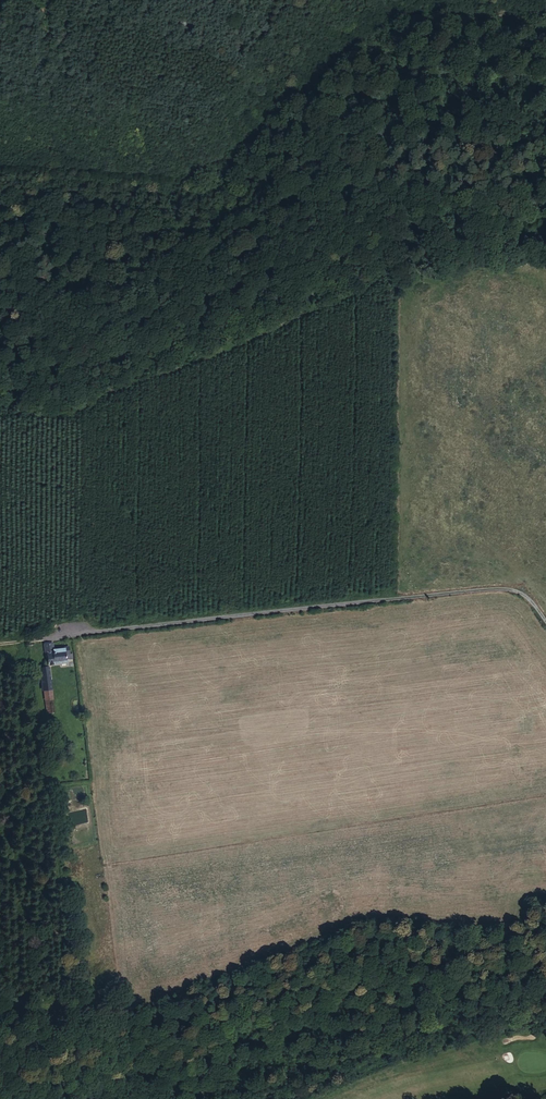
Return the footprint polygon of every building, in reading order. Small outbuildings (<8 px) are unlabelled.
[(55,663),(54,654),(41,655),(41,664),(55,663)]
